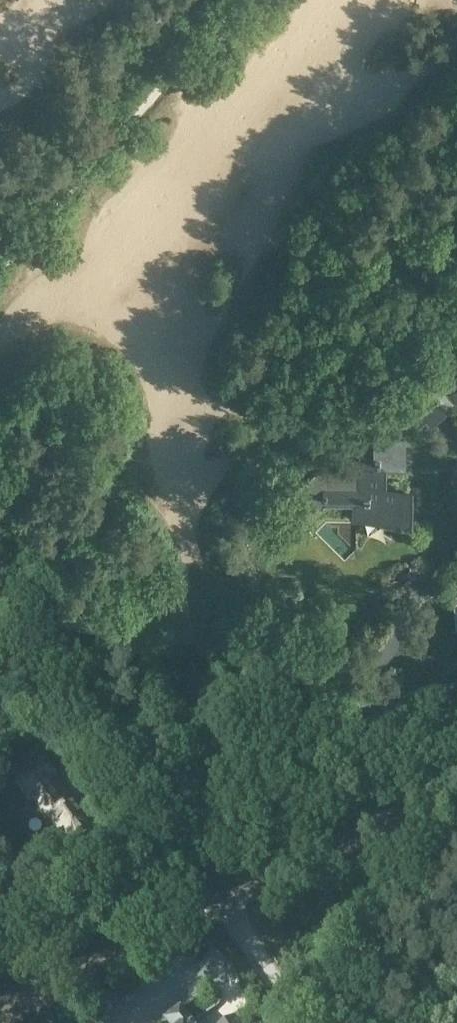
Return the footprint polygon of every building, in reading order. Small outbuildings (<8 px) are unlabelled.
[(452,389),(449,392),(456,402),(456,385),(452,389)] [(429,389),(405,410),(418,425),(427,418),(431,423),(446,409),(429,389)] [(324,505),(352,505),(352,520),(390,520),(398,526),(401,520),(412,521),(413,482),(386,482),(386,465),(406,465),(406,436),(392,436),(392,433),(373,433),(373,458),(357,457),(357,472),(332,471),(332,472),(324,472),(324,471),(317,471),(315,473),(314,472),(279,507),(279,508),(274,513),(292,531),(307,516),(309,518),(306,521),(307,522),(324,505)] [(41,757),(35,761),(29,753),(9,768),(15,776),(11,779),(29,803),(33,800),(58,833),(54,835),(65,850),(93,829),(57,782),(59,781),(41,757)] [(170,876),(159,881),(164,892),(175,886),(170,876)] [(179,1007),(164,1019),(166,1022),(191,1022),(179,1007)]
